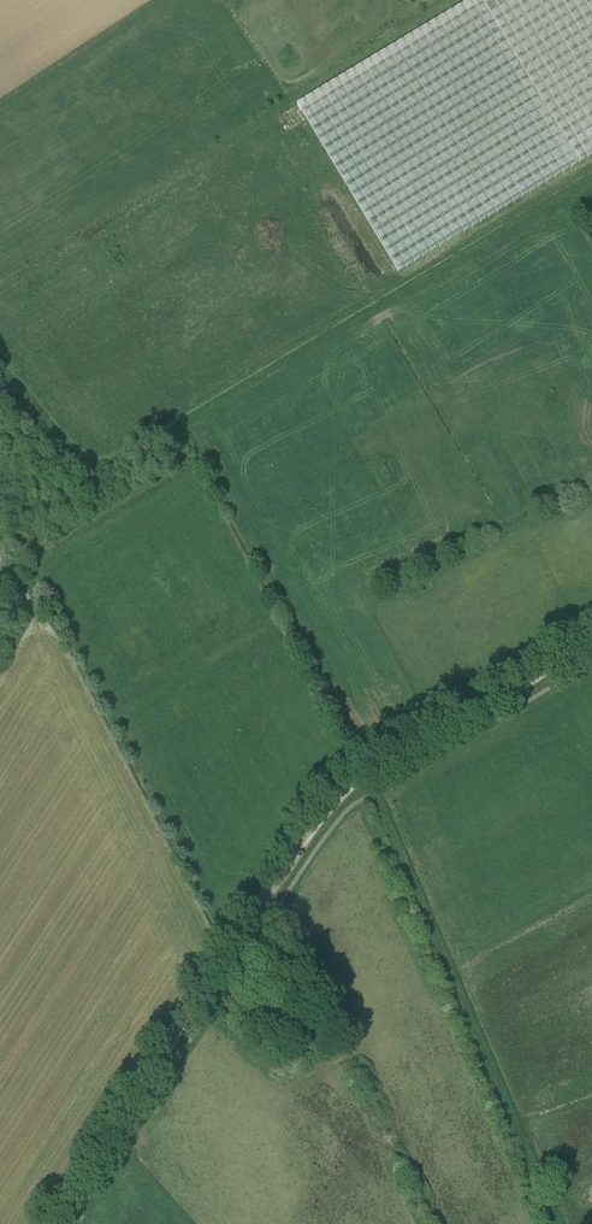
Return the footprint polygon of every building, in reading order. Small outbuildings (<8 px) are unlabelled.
[(296,104),(398,273),(591,156),(591,0),(469,0),(296,104)]
